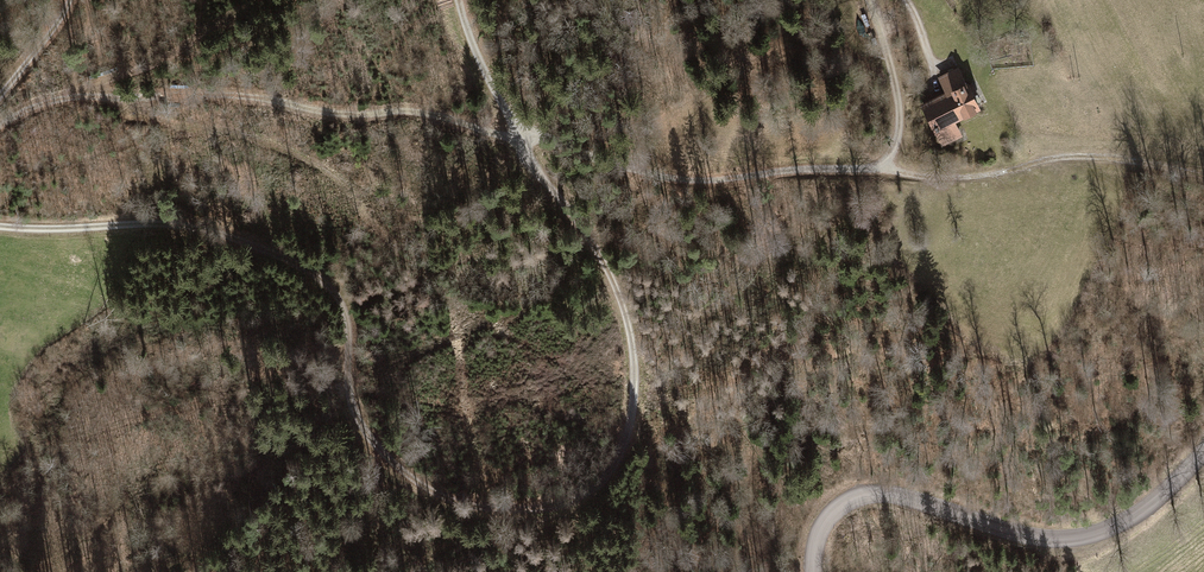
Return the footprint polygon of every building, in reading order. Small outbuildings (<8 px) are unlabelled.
[(638,9),(625,13),(629,26),(642,22),(638,9)] [(967,86),(959,69),(945,76),(952,91),(924,106),(943,144),(949,141),(946,136),(957,130),(952,120),(978,107),(971,95),(976,92),(972,84),(967,86)]
